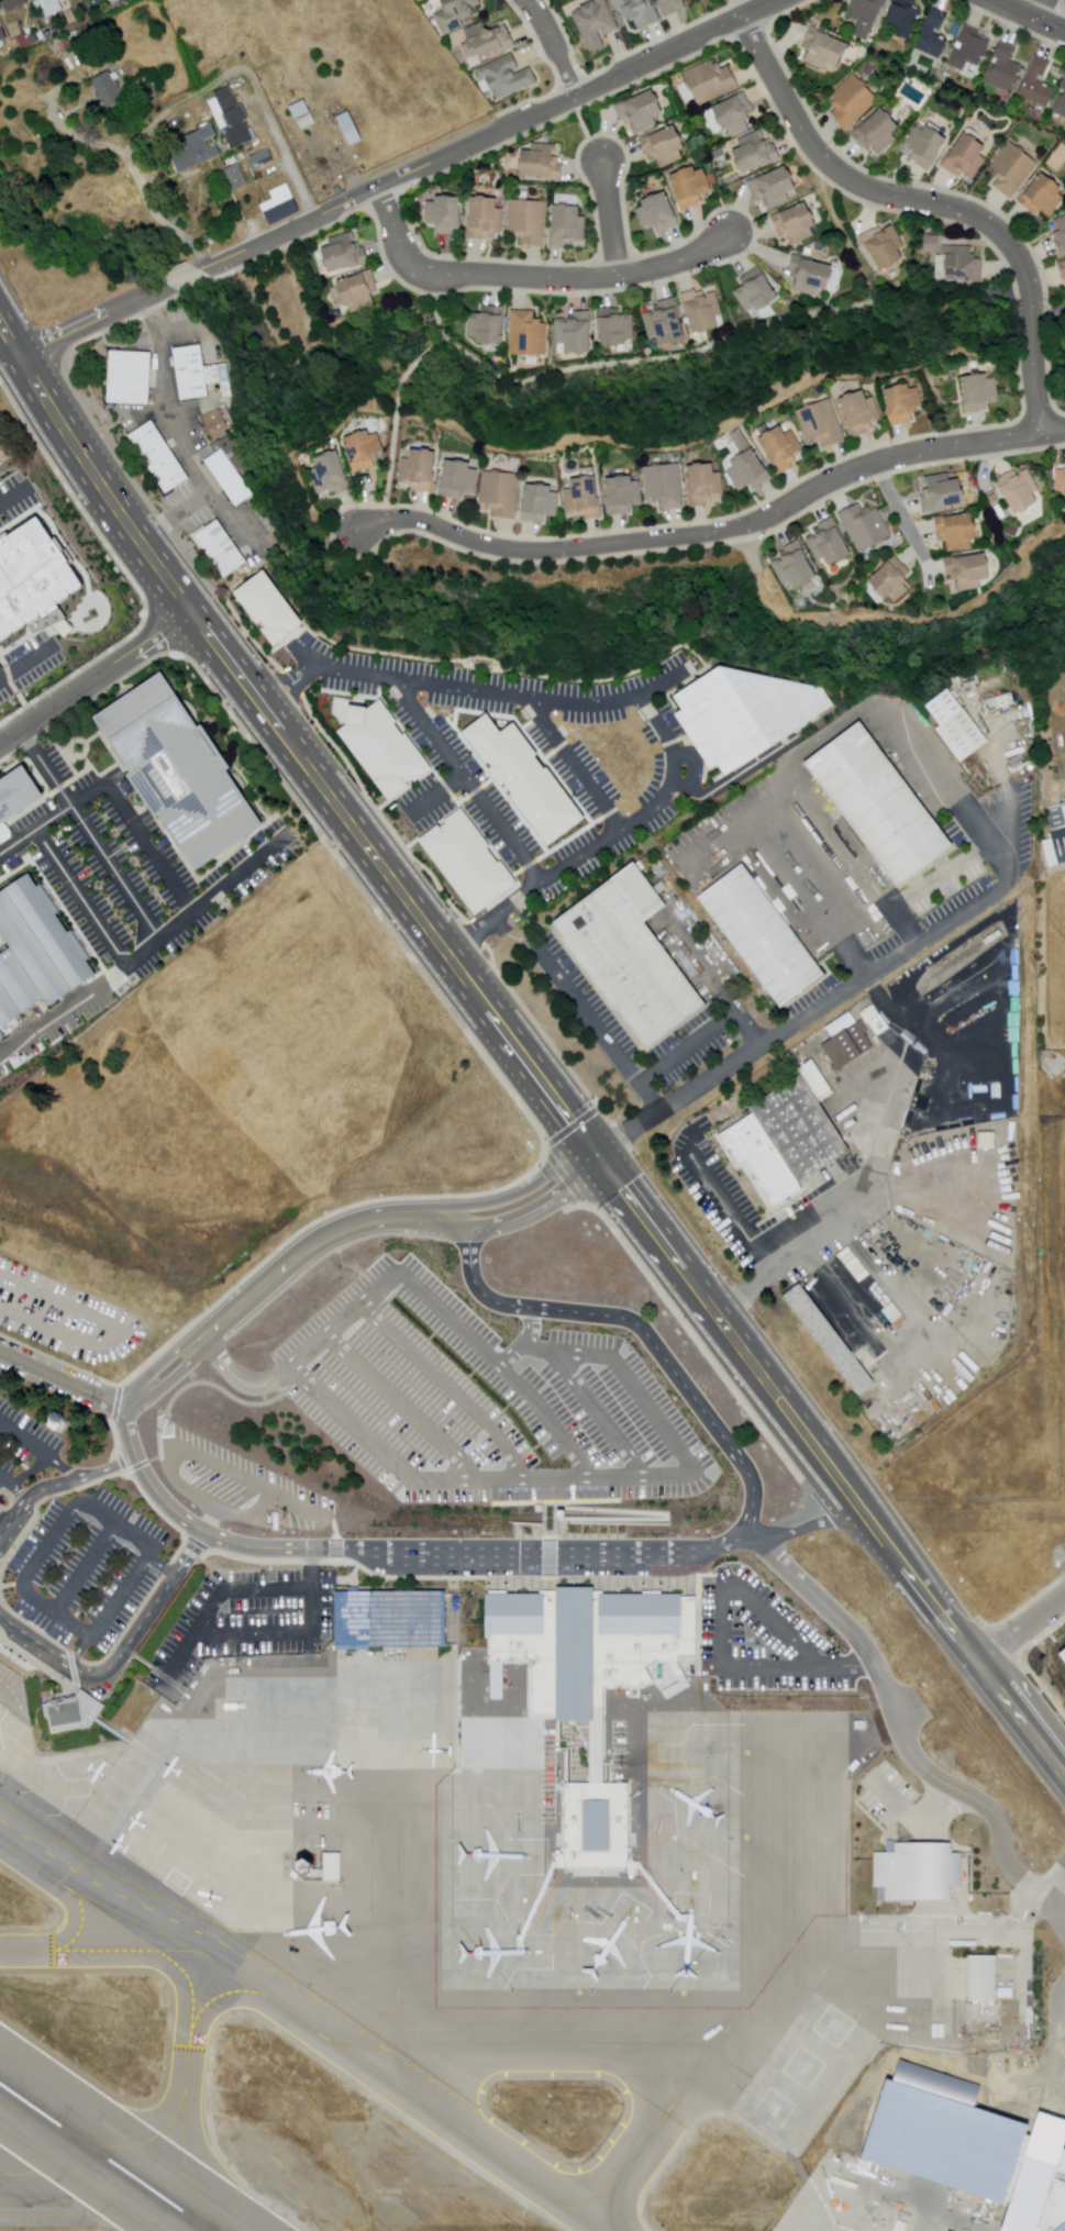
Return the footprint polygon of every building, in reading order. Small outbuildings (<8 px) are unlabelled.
[(7,8),(3,0),(27,0),(30,5),(10,15),(7,8)] [(40,13),(33,0),(64,0),(58,2),(63,11),(48,18),(45,11),(40,13)] [(454,1),(453,0),(481,0),(484,7),(475,11),(477,15),(474,16),(475,19),(464,24),(466,29),(445,37),(436,18),(446,12),(444,7),(454,1)] [(597,2),(596,0),(607,0),(621,31),(603,40),(607,48),(592,55),(574,15),(584,11),(583,9),(597,2)] [(619,16),(612,0),(645,0),(651,11),(656,9),(663,23),(641,33),(636,22),(631,24),(625,13),(619,16)] [(663,2),(662,0),(684,0),(689,10),(666,21),(659,4),(663,2)] [(847,14),(854,0),(891,0),(887,9),(885,8),(869,41),(854,34),(861,21),(847,14)] [(889,19),(897,0),(917,0),(914,7),(922,11),(918,20),(921,21),(911,42),(895,34),(898,26),(901,27),(902,24),(889,19)] [(935,8),(951,14),(943,30),(940,29),(936,34),(951,40),(941,59),(917,47),(924,31),(935,8)] [(820,26),(814,23),(817,18),(823,21),(820,26)] [(508,27),(517,47),(482,64),(480,59),(475,62),(474,59),(469,62),(463,48),(472,44),(467,33),(486,24),(489,33),(490,35),(508,27)] [(967,25),(984,32),(983,35),(995,41),(988,57),(984,55),(981,59),(985,60),(981,66),(970,60),(966,70),(948,63),(956,46),(962,49),(965,42),(961,41),(967,25)] [(812,26),(848,42),(837,68),(829,64),(825,70),(803,60),(808,51),(802,48),(812,26)] [(8,41),(16,36),(18,40),(26,35),(29,38),(36,35),(41,43),(15,55),(8,41)] [(1019,47),(1012,62),(1024,67),(1012,92),(986,81),(995,63),(999,65),(1001,60),(995,57),(1002,41),(1019,47)] [(78,47),(89,44),(92,53),(82,57),(78,47)] [(1053,62),(1046,78),(1042,76),(1040,80),(1053,87),(1044,107),(1019,96),(1036,54),(1053,62)] [(514,56),(523,74),(533,69),(541,85),(498,106),(481,73),(514,56)] [(742,88),(701,109),(685,76),(714,62),(717,67),(722,65),(724,70),(731,67),(742,88)] [(866,70),(872,65),(877,70),(872,76),(866,70)] [(109,110),(95,81),(112,73),(113,76),(115,75),(119,81),(117,81),(126,101),(109,110)] [(848,131),(837,119),(832,114),(839,109),(833,103),(836,99),(833,95),(855,74),(880,100),(848,131)] [(232,151),(223,132),(232,127),(219,100),(217,93),(231,87),(241,109),(245,107),(252,121),(247,123),(251,131),(254,130),(258,140),(232,151)] [(631,137),(618,108),(655,90),(666,113),(656,118),(659,125),(631,137)] [(757,111),(751,114),(753,120),(750,122),(753,129),(735,136),(731,129),(726,131),(715,108),(748,93),(757,111)] [(1061,93),(1064,95),(1064,117),(1053,111),(1061,93)] [(303,133),(299,123),(292,110),(307,102),(318,125),(303,133)] [(880,153),(874,145),(869,149),(865,145),(853,132),(865,122),(881,106),(900,125),(892,132),(898,137),(880,153)] [(1043,124),(1025,115),(1030,107),(1047,115),(1043,124)] [(123,124),(119,115),(124,113),(129,122),(123,124)] [(352,149),(339,120),(351,114),(364,143),(352,149)] [(930,171),(911,159),(914,155),(905,147),(919,125),(925,130),(929,124),(951,138),(938,157),(939,158),(930,171)] [(651,162),(642,143),(678,125),(688,148),(683,152),(685,158),(663,168),(657,158),(651,162)] [(180,176),(171,156),(182,152),(181,148),(187,145),(184,140),(213,126),(219,137),(207,143),(210,152),(219,147),(222,157),(199,167),(201,171),(193,175),(191,170),(180,176)] [(747,174),(735,148),(744,144),(741,137),(763,127),(770,144),(776,141),(784,156),(747,174)] [(967,132),(972,134),(974,132),(978,135),(977,137),(979,138),(989,145),(983,155),(989,160),(976,179),(967,174),(963,180),(942,166),(950,154),(952,155),(967,132)] [(1011,141),(1040,164),(1012,200),(994,186),(1000,178),(995,174),(997,170),(991,167),(1011,141)] [(247,154),(245,147),(252,144),(254,152),(247,154)] [(564,181),(543,180),(543,178),(523,177),(524,151),(534,151),(534,144),(558,145),(557,164),(564,164),(564,181)] [(254,167),(251,159),(270,151),(275,162),(265,166),(260,168),(259,165),(254,167)] [(235,193),(234,190),(231,192),(222,175),(240,166),(251,187),(235,193)] [(672,176),(697,166),(699,171),(706,169),(714,192),(702,197),(705,203),(685,211),(672,176)] [(756,197),(750,185),(788,166),(799,189),(790,193),(792,200),(774,210),(768,198),(762,201),(758,196),(756,197)] [(1045,173),(1064,187),(1064,189),(1062,193),(1064,196),(1064,202),(1053,219),(1043,211),(1039,217),(1020,201),(1029,189),(1031,191),(1045,173)] [(273,229),(263,207),(276,201),(273,193),(289,186),(302,214),(273,229)] [(661,235),(656,225),(645,230),(637,209),(646,206),(645,201),(667,191),(683,226),(661,235)] [(463,235),(440,234),(441,223),(429,222),(430,202),(437,202),(437,196),(464,197),(463,235)] [(493,238),(472,237),(474,198),(500,199),(499,209),(506,209),(504,234),(493,233),(493,238)] [(546,247),(523,246),(523,236),(511,235),(513,201),(548,203),(546,247)] [(809,202),(819,225),(813,229),(817,236),(795,246),(789,235),(781,238),(773,217),(789,210),(790,211),(809,202)] [(552,247),(553,227),(555,227),(556,206),(583,207),(581,218),(588,218),(587,242),(575,241),(575,246),(568,245),(567,248),(552,247)] [(1056,221),(1064,218),(1064,256),(1056,234),(1061,232),(1056,221)] [(863,237),(881,226),(885,231),(896,225),(908,246),(903,249),(908,257),(898,263),(900,266),(894,269),(891,267),(886,270),(875,252),(872,254),(863,237)] [(360,231),(370,263),(333,275),(324,248),(334,245),(332,238),(360,231)] [(941,253),(925,254),(924,236),(941,236),(941,253)] [(948,281),(939,281),(939,256),(945,256),(945,246),(976,246),(975,255),(979,255),(979,260),(986,260),(986,284),(966,284),(966,281),(948,281)] [(794,291),(796,281),(800,281),(800,280),(794,278),(795,273),(791,271),(796,256),(835,266),(830,291),(821,289),(819,297),(794,291)] [(1055,264),(1064,292),(1064,260),(1055,264)] [(736,291),(747,285),(744,279),(762,268),(780,299),(759,312),(757,308),(750,313),(736,291)] [(374,270),(380,292),(374,295),(377,306),(354,313),(351,306),(346,307),(337,282),(374,270)] [(681,296),(697,290),(698,293),(705,291),(707,296),(717,292),(724,313),(718,315),(722,328),(696,336),(681,296)] [(644,314),(656,311),(656,308),(661,307),(659,302),(677,298),(687,337),(662,344),(659,336),(651,338),(644,314)] [(485,307),(507,308),(504,346),(478,345),(478,338),(470,338),(472,314),(484,314),(485,307)] [(599,310),(622,308),(622,315),(635,314),(637,340),(626,341),(628,346),(601,348),(599,310)] [(512,311),(536,311),(536,320),(544,320),(544,324),(550,324),(548,356),(512,356),(512,311)] [(557,320),(575,320),(575,312),(593,311),(595,354),(567,355),(566,346),(557,346),(557,320)] [(181,401),(174,349),(202,346),(206,367),(228,364),(231,384),(221,385),(221,382),(207,385),(209,397),(181,401)] [(149,406),(108,403),(111,352),(152,354),(149,406)] [(965,378),(991,374),(992,379),(998,378),(1002,402),(990,404),(991,409),(968,413),(964,386),(967,386),(965,378)] [(912,385),(913,390),(921,389),(925,407),(914,410),(916,414),(914,415),(916,421),(895,425),(887,390),(912,385)] [(884,421),(873,424),(875,429),(869,430),(872,434),(854,440),(846,420),(848,420),(842,400),(866,391),(869,400),(876,397),(884,421)] [(848,441),(827,449),(824,442),(817,444),(816,440),(810,442),(798,412),(832,399),(848,441)] [(215,444),(212,435),(207,437),(202,429),(207,425),(203,418),(220,409),(225,419),(231,417),(235,424),(229,428),(230,430),(228,431),(229,435),(221,441),(215,444)] [(166,495),(129,436),(153,421),(190,479),(166,495)] [(807,452),(797,458),(799,462),(794,465),(795,468),(783,476),(761,441),(784,426),(788,435),(795,432),(807,452)] [(775,480),(756,491),(752,486),(741,492),(729,473),(736,467),(734,462),(744,456),(731,435),(743,429),(775,480)] [(376,468),(356,475),(345,440),(370,432),(373,436),(380,434),(387,456),(374,460),(376,468)] [(215,444),(221,441),(229,435),(236,446),(233,448),(245,468),(238,473),(254,496),(236,508),(206,462),(215,455),(211,447),(215,444)] [(434,495),(419,493),(420,489),(409,488),(409,490),(399,490),(402,458),(413,459),(414,449),(439,453),(434,495)] [(354,489),(339,496),(337,492),(331,495),(330,491),(319,496),(310,473),(319,469),(315,460),(339,451),(354,489)] [(465,500),(442,498),(446,462),(474,465),(474,469),(479,470),(477,495),(466,493),(465,500)] [(687,509),(664,511),(663,502),(655,503),(655,500),(650,501),(645,468),(681,464),(687,509)] [(725,499),(714,500),(715,502),(708,503),(709,507),(692,509),(690,489),(692,489),(689,467),(715,464),(717,474),(722,474),(725,499)] [(996,482),(1027,465),(1041,491),(1036,493),(1042,503),(1019,517),(1009,498),(1005,500),(996,482)] [(515,521),(495,519),(496,508),(482,506),(487,473),(521,476),(515,521)] [(951,474),(953,481),(962,479),(967,506),(925,514),(922,499),(927,498),(924,491),(929,490),(927,479),(951,474)] [(604,518),(588,520),(587,517),(580,518),(579,512),(568,514),(565,491),(574,490),(573,481),(599,477),(604,518)] [(644,507),(633,507),(633,514),(610,517),(607,479),(634,477),(635,482),(643,482),(644,507)] [(559,518),(548,517),(547,524),(524,521),(528,485),(554,488),(553,492),(562,493),(559,518)] [(841,515),(862,503),(865,511),(872,508),(874,512),(879,509),(894,535),(862,553),(841,515)] [(1,642),(0,640),(0,540),(40,513),(86,584),(1,642)] [(974,514),(979,540),(973,541),(975,547),(952,553),(948,539),(942,540),(939,522),(974,514)] [(808,541),(824,532),(821,525),(834,518),(855,555),(832,567),(828,558),(820,563),(808,541)] [(225,579),(196,537),(219,521),(247,563),(225,579)] [(774,564),(784,559),(781,555),(788,552),(786,548),(801,541),(820,578),(798,590),(794,581),(785,586),(774,564)] [(989,555),(992,579),(983,581),(985,589),(959,592),(957,584),(963,582),(962,581),(955,582),(954,576),(950,576),(947,562),(989,555)] [(900,557),(914,574),(908,580),(910,584),(907,586),(912,591),(898,604),(892,598),(889,602),(887,600),(880,606),(865,588),(876,578),(900,557)] [(232,596),(262,574),(301,626),(273,650),(232,596)] [(723,662),(828,686),(837,703),(729,773),(721,762),(712,766),(667,695),(723,662)] [(164,670),(266,824),(195,872),(92,718),(164,670)] [(944,728),(929,707),(952,689),(992,743),(964,764),(939,731),(944,728)] [(984,703),(1013,695),(1017,703),(986,712),(984,703)] [(336,731),(347,722),(350,703),(367,707),(380,699),(432,768),(389,799),(336,731)] [(462,731),(487,713),(500,730),(513,721),(585,815),(547,843),(462,731)] [(903,890),(810,767),(865,725),(958,850),(903,890)] [(43,798),(0,828),(0,783),(22,768),(43,798)] [(1061,802),(1064,819),(1064,823),(1053,826),(1047,806),(1061,802)] [(475,915),(419,840),(463,808),(520,884),(475,915)] [(1050,832),(1064,828),(1064,862),(1058,864),(1050,832)] [(1046,861),(1064,854),(1064,838),(1041,847),(1046,861)] [(784,1008),(701,898),(746,865),(829,975),(784,1008)] [(657,893),(662,900),(670,911),(648,926),(710,1010),(652,1054),(621,1012),(619,1014),(566,943),(568,942),(557,926),(637,867),(657,893)] [(11,947),(0,931),(0,895),(32,874),(98,974),(49,1006),(45,998),(1,1026),(9,1037),(0,1043),(0,955),(11,947)] [(868,1025),(861,1014),(874,1006),(880,1017),(868,1025)] [(872,1023),(881,1017),(891,1030),(881,1037),(872,1023)] [(841,1070),(824,1046),(863,1020),(870,1031),(866,1033),(875,1046),(841,1070)] [(841,1103),(819,1070),(834,1061),(856,1094),(841,1103)] [(774,1218),(744,1172),(739,1175),(713,1135),(803,1077),(853,1153),(806,1183),(812,1192),(774,1218)] [(979,1150),(978,1134),(1000,1133),(1000,1150),(979,1150)] [(862,1396),(786,1296),(801,1284),(877,1384),(862,1396)] [(477,1584),(476,1625),(476,1649),(476,1666),(522,1666),(521,1721),(556,1721),(556,1754),(564,1754),(564,1867),(630,1867),(630,1784),(609,1784),(609,1689),(645,1689),(645,1663),(687,1663),(696,1663),(697,1586),(663,1586),(598,1585),(555,1584),(544,1585),(497,1584),(477,1584)] [(445,1647),(332,1650),(332,1646),(331,1592),(444,1590),(445,1647)] [(1056,1652),(1064,1645),(1064,1663),(1056,1652)] [(85,1729),(54,1734),(52,1719),(47,1720),(45,1702),(78,1697),(84,1689),(108,1706),(97,1722),(93,1728),(85,1729)] [(449,1980),(458,1985),(498,1986),(501,1989),(617,1992),(617,1985),(632,1972),(667,1973),(667,1962),(670,1960),(671,1922),(601,1887),(586,1886),(586,1876),(579,1867),(572,1864),(572,1853),(557,1853),(542,1834),(542,1828),(533,1823),(494,1822),(486,1837),(451,1866),(450,1888),(440,1888),(439,1939),(442,1941),(450,1950),(449,1980)] [(873,1851),(895,1851),(895,1842),(952,1842),(952,1852),(962,1852),(962,1887),(952,1887),(952,1898),(885,1898),(885,1886),(873,1886),(873,1851)] [(291,1847),(313,1862),(308,1869),(302,1878),(299,1883),(278,1869),(291,1847)] [(337,1852),(318,1852),(318,1871),(308,1869),(302,1878),(319,1878),(319,1884),(337,1884),(337,1852)] [(1000,2002),(972,2002),(972,1957),(1000,1957),(1000,2002)] [(1042,2223),(1040,2230),(1019,2230),(990,2221),(995,2202),(855,2155),(898,2054),(992,2084),(990,2094),(1044,2111),(1047,2099),(1064,2105),(1064,2221),(1053,2230),(1049,2230),(1042,2223)] [(1053,2230),(1064,2221),(1064,2230),(1053,2230)]
